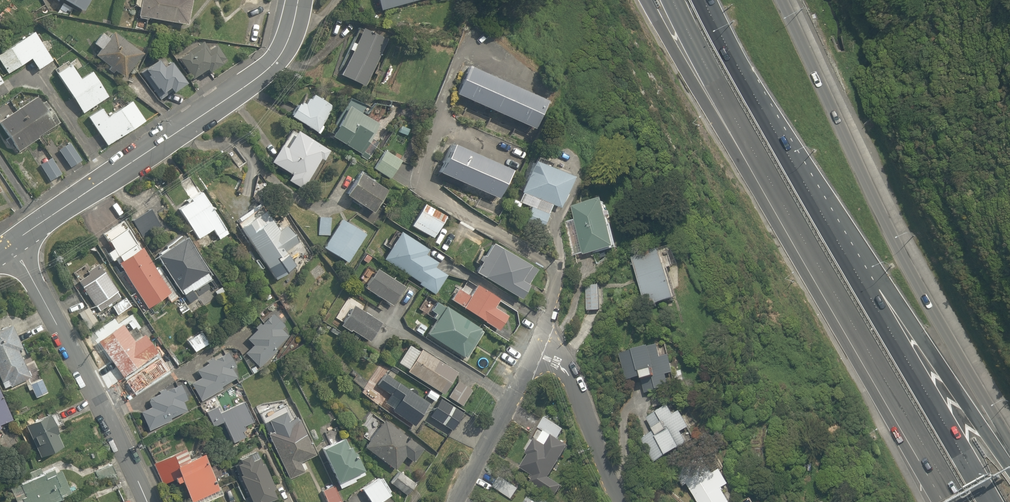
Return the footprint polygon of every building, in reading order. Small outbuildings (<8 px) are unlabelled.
[(84,10),(89,0),(65,0),(84,10)] [(141,18),(187,24),(189,0),(143,0),(141,18)] [(379,9),(416,0),(377,0),(379,9)] [(386,39),(361,29),(356,41),(350,39),(346,50),(352,52),(342,76),(367,87),(386,39)] [(8,72),(29,58),(37,70),(53,60),(33,30),(0,52),(0,60),(8,72)] [(123,77),(141,50),(113,31),(109,37),(101,31),(92,43),(99,48),(94,55),(107,65),(105,69),(111,73),(114,70),(123,77)] [(205,72),(221,64),(218,58),(224,55),(217,43),(208,48),(204,39),(175,54),(188,78),(204,69),(205,72)] [(141,72),(162,94),(169,86),(174,92),(186,81),(160,54),(141,72)] [(546,97),(466,60),(451,92),(532,129),(546,97)] [(79,76),(70,61),(55,71),(82,113),(108,96),(91,68),(79,76)] [(322,123),(333,104),(306,87),(289,114),(319,133),(324,124),(322,123)] [(38,134),(56,122),(37,95),(0,120),(0,123),(17,147),(20,151),(40,137),(38,134)] [(103,105),(87,115),(105,144),(145,119),(131,97),(108,113),(103,105)] [(351,106),(346,103),(329,133),(360,152),(378,122),(360,111),(363,106),(354,100),(351,106)] [(286,180),(301,189),(321,160),(323,162),(331,151),(294,125),(270,159),(291,173),(286,180)] [(66,140),(56,147),(70,167),(80,160),(66,140)] [(405,152),(383,141),(369,167),(390,179),(405,152)] [(510,169),(450,141),(436,172),(496,199),(510,169)] [(524,190),(520,201),(529,205),(525,213),(542,220),(551,202),(558,205),(573,173),(533,156),(519,187),(524,190)] [(48,158),(38,165),(48,181),(58,174),(48,158)] [(390,187),(357,170),(343,197),(375,214),(390,187)] [(201,192),(177,209),(198,238),(210,229),(218,240),(230,231),(201,192)] [(606,196),(572,204),(584,254),(619,246),(606,196)] [(449,215),(425,199),(410,223),(433,238),(449,215)] [(276,223),(263,205),(237,223),(276,279),(296,266),(286,251),(302,240),(285,216),(276,223)] [(162,226),(149,208),(130,221),(143,239),(162,226)] [(330,217),(316,217),(316,234),(329,235),(330,217)] [(348,264),(365,234),(341,220),(324,250),(348,264)] [(432,250),(398,226),(378,255),(433,294),(451,269),(429,254),(432,250)] [(212,274),(183,233),(154,253),(183,294),(212,274)] [(493,240),(476,272),(522,297),(539,265),(493,240)] [(660,243),(630,253),(647,307),(677,297),(660,243)] [(115,263),(147,308),(165,295),(170,301),(177,296),(141,245),(115,263)] [(404,284),(377,266),(363,286),(391,304),(404,284)] [(104,269),(80,285),(98,312),(122,296),(104,269)] [(501,298),(479,283),(473,291),(459,282),(449,297),(498,330),(508,315),(495,307),(501,298)] [(602,282),(584,283),(585,311),(604,310),(602,282)] [(367,341),(380,321),(362,310),(364,305),(348,296),(336,316),(342,321),(340,325),(367,341)] [(484,326),(442,298),(429,317),(435,321),(426,334),(463,358),(484,326)] [(283,323),(270,311),(247,337),(254,344),(245,354),(259,366),(288,334),(280,326),(283,323)] [(125,321),(96,340),(120,376),(154,353),(136,326),(131,330),(125,321)] [(0,330),(0,380),(4,387),(29,376),(18,350),(22,348),(12,325),(0,330)] [(209,340),(200,328),(185,339),(194,351),(209,340)] [(619,354),(626,381),(639,377),(643,393),(683,383),(676,355),(665,358),(661,343),(619,354)] [(419,350),(408,344),(398,361),(408,367),(405,372),(443,396),(459,371),(421,347),(419,350)] [(200,374),(188,383),(201,400),(236,374),(231,368),(237,364),(225,348),(196,370),(200,374)] [(378,365),(366,384),(395,404),(391,411),(411,425),(428,400),(378,365)] [(139,367),(117,380),(128,398),(151,384),(139,367)] [(472,389),(456,379),(447,394),(463,404),(472,389)] [(40,380),(29,385),(36,398),(46,392),(40,380)] [(150,405),(140,410),(150,433),(174,422),(171,417),(186,410),(183,402),(191,399),(184,383),(147,399),(150,405)] [(0,394),(0,423),(11,418),(0,394)] [(246,438),(243,431),(246,429),(245,425),(253,421),(243,397),(206,413),(212,425),(221,421),(231,444),(246,438)] [(673,400),(646,413),(656,433),(647,438),(658,460),(700,440),(686,410),(679,413),(673,400)] [(26,423),(29,429),(26,431),(38,458),(41,456),(61,447),(54,433),(58,431),(49,412),(44,415),(26,423)] [(565,426),(544,414),(538,425),(559,436),(565,426)] [(312,446),(295,415),(264,432),(289,478),(304,470),(301,463),(313,456),(309,447),(312,446)] [(412,464),(424,447),(382,417),(361,447),(393,469),(402,456),(412,464)] [(550,480),(570,445),(552,435),(547,443),(537,438),(522,464),(550,480)] [(349,436),(321,449),(336,481),(364,467),(349,436)] [(223,475),(217,461),(209,465),(201,448),(189,454),(186,446),(151,462),(161,484),(177,477),(189,501),(201,501),(221,493),(215,478),(223,475)] [(698,501),(744,501),(745,501),(716,451),(681,472),(698,501)] [(231,464),(235,472),(220,479),(224,486),(238,479),(250,501),(265,501),(277,496),(256,452),(231,464)] [(110,465),(95,471),(103,488),(117,482),(110,465)] [(51,474),(48,470),(9,488),(15,501),(50,501),(58,498),(60,501),(69,501),(93,491),(84,472),(72,478),(66,467),(51,474)] [(396,468),(388,484),(407,495),(416,479),(396,468)] [(361,488),(370,501),(379,501),(391,494),(380,477),(361,488)] [(506,480),(500,491),(512,497),(518,487),(506,480)] [(332,481),(319,488),(326,501),(343,501),(332,481)]
